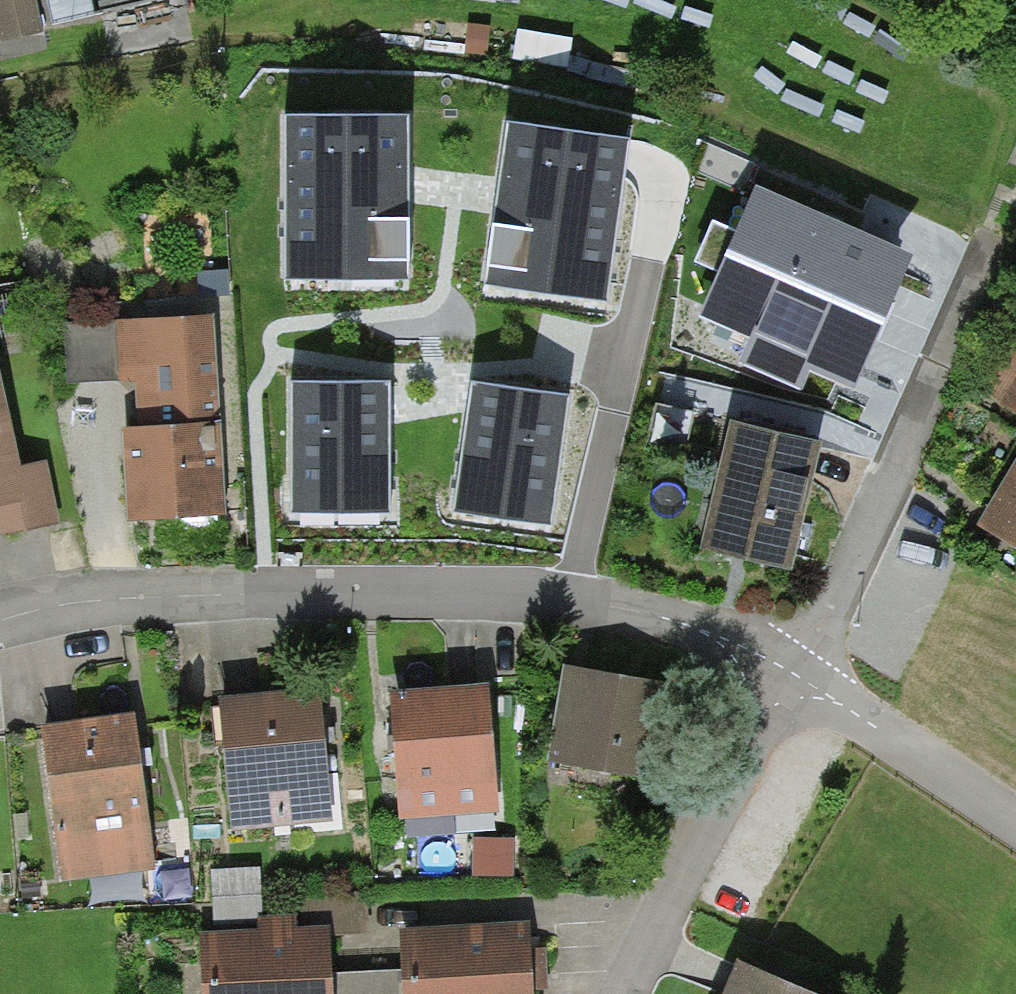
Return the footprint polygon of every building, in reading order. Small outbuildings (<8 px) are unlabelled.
[(46,49),(41,28),(53,25),(47,0),(0,0),(0,60),(46,49)] [(100,3),(115,61),(196,40),(186,0),(111,0),(100,3)] [(399,124),(284,124),(285,270),(398,271),(398,174),(399,124)] [(624,144),(511,129),(504,183),(492,273),(603,290),(624,144)] [(914,254),(756,184),(697,315),(747,337),(738,358),(803,387),(811,369),(854,388),(914,254)] [(213,318),(116,323),(119,384),(134,383),(137,432),(122,433),(127,524),(223,520),(219,426),(218,426),(213,318)] [(119,384),(116,323),(64,326),(67,385),(119,384)] [(978,391),(1015,415),(1015,351),(1006,345),(978,391)] [(396,365),(281,365),(282,511),(395,512),(396,365)] [(582,394),(469,375),(446,519),(556,539),(582,394)] [(1,539),(61,526),(47,464),(20,470),(0,383),(0,533),(1,539)] [(821,448),(728,428),(701,552),(741,560),(794,572),(821,448)] [(989,508),(978,526),(1015,550),(1015,465),(989,508)] [(563,669),(546,766),(654,785),(671,687),(580,672),(563,669)] [(393,732),(399,822),(498,815),(489,689),(390,697),(393,732)] [(218,702),(232,831),(330,821),(321,737),(316,691),(218,702)] [(135,716),(41,729),(62,883),(156,871),(142,761),(135,716)] [(512,839),(473,839),(473,878),(511,878),(512,839)] [(210,871),(213,935),(258,933),(258,920),(263,920),(261,870),(210,871)] [(200,935),(202,993),(333,993),(332,975),(331,930),(296,931),(296,918),(263,920),(258,920),(258,933),(213,935),(200,935)] [(533,992),(531,968),(530,951),(528,924),(398,932),(400,972),(402,993),(533,993),(533,992)] [(545,950),(530,951),(531,968),(533,992),(548,991),(545,950)] [(737,966),(725,993),(804,993),(737,966)] [(332,975),(333,993),(402,993),(400,972),(332,975)]
